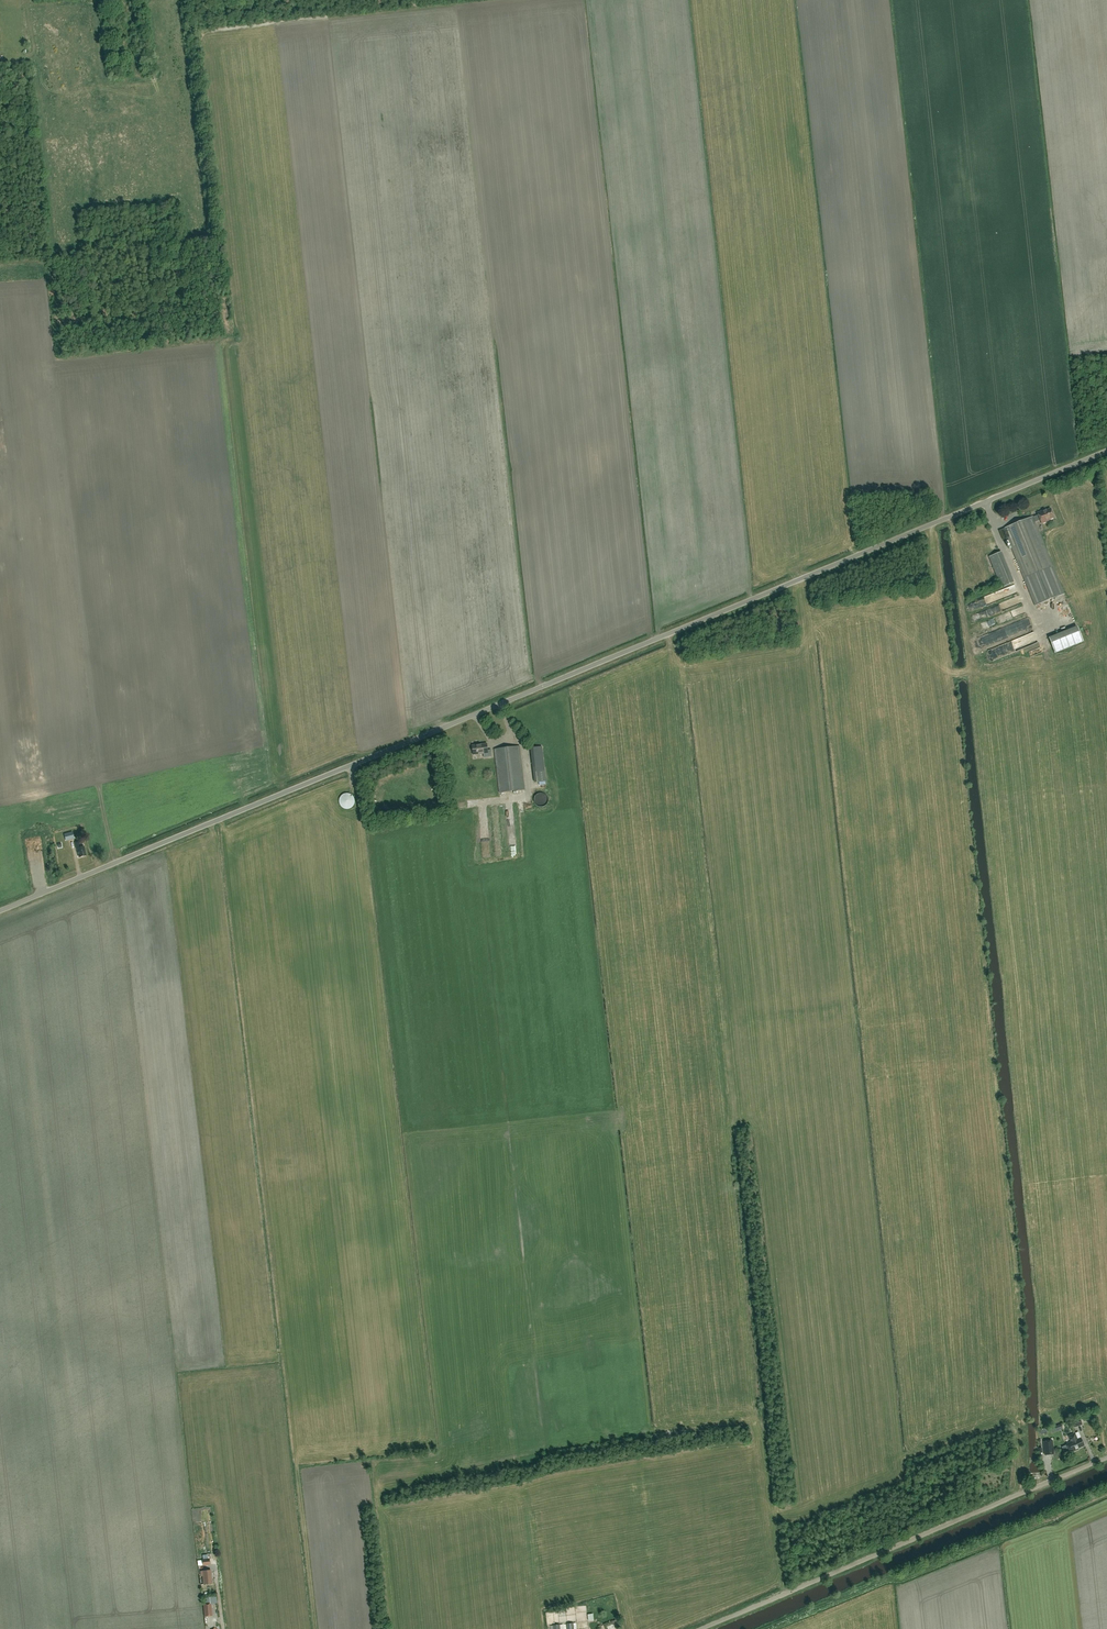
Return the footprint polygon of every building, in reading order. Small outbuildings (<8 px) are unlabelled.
[(1053,566),(1035,522),(1040,520),(1041,523),(1047,521),(1046,521),(1054,517),(1050,509),(1043,512),(1042,511),(1037,513),(1038,515),(1033,517),(1003,528),(1024,578),(1035,606),(1064,594),(1053,566)] [(1001,552),(989,557),(1001,588),(1014,583),(1001,552)] [(1066,627),(1047,634),(1054,650),(1075,642),(1074,639),(1073,639),(1070,632),(1068,633),(1066,627)] [(1034,631),(1015,636),(1018,646),(1022,645),(1021,642),(1029,640),(1027,635),(1035,633),(1034,631)] [(488,757),(492,757),(491,750),(488,750),(487,744),(472,745),(473,755),(488,753),(488,757)] [(499,793),(525,790),(520,746),(494,749),(499,793)] [(348,793),(345,794),(344,794),(343,795),(342,795),(341,796),(340,797),(340,798),(339,800),(339,801),(339,802),(339,803),(340,804),(341,806),(342,807),(343,808),(344,808),(344,809),(345,809),(347,809),(348,809),(349,809),(350,808),(351,808),(352,807),(353,806),(354,805),(354,804),(355,803),(355,802),(355,801),(355,800),(355,799),(354,798),(354,797),(353,796),(352,796),(351,794),(350,794),(349,794),(348,793)] [(534,800),(534,801),(534,802),(535,802),(535,803),(535,804),(536,804),(536,805),(537,806),(538,806),(539,806),(540,807),(541,807),(542,807),(543,807),(544,806),(545,806),(545,805),(546,805),(546,804),(547,804),(547,803),(548,802),(548,801),(548,800),(548,799),(548,798),(547,797),(547,796),(546,795),(545,794),(544,794),(544,793),(543,793),(542,793),(541,793),(540,793),(539,793),(538,794),(537,794),(537,795),(536,795),(535,796),(535,797),(534,798),(534,799),(534,800)] [(63,834),(66,841),(74,839),(72,832),(63,834)] [(79,839),(79,842),(75,843),(76,849),(77,848),(79,857),(86,856),(84,847),(84,846),(84,842),(83,838),(79,839)] [(1069,1449),(1070,1452),(1076,1450),(1076,1449),(1084,1446),(1083,1445),(1084,1444),(1083,1441),(1082,1442),(1080,1438),(1077,1439),(1075,1433),(1069,1436),(1071,1442),(1067,1444),(1067,1445),(1066,1446),(1068,1449),(1069,1449)] [(1052,1440),(1044,1441),(1045,1454),(1054,1454),(1052,1440)] [(203,1576),(204,1584),(212,1583),(210,1570),(201,1571),(202,1576),(203,1576)] [(204,1605),(205,1616),(212,1615),(211,1604),(204,1605)]
